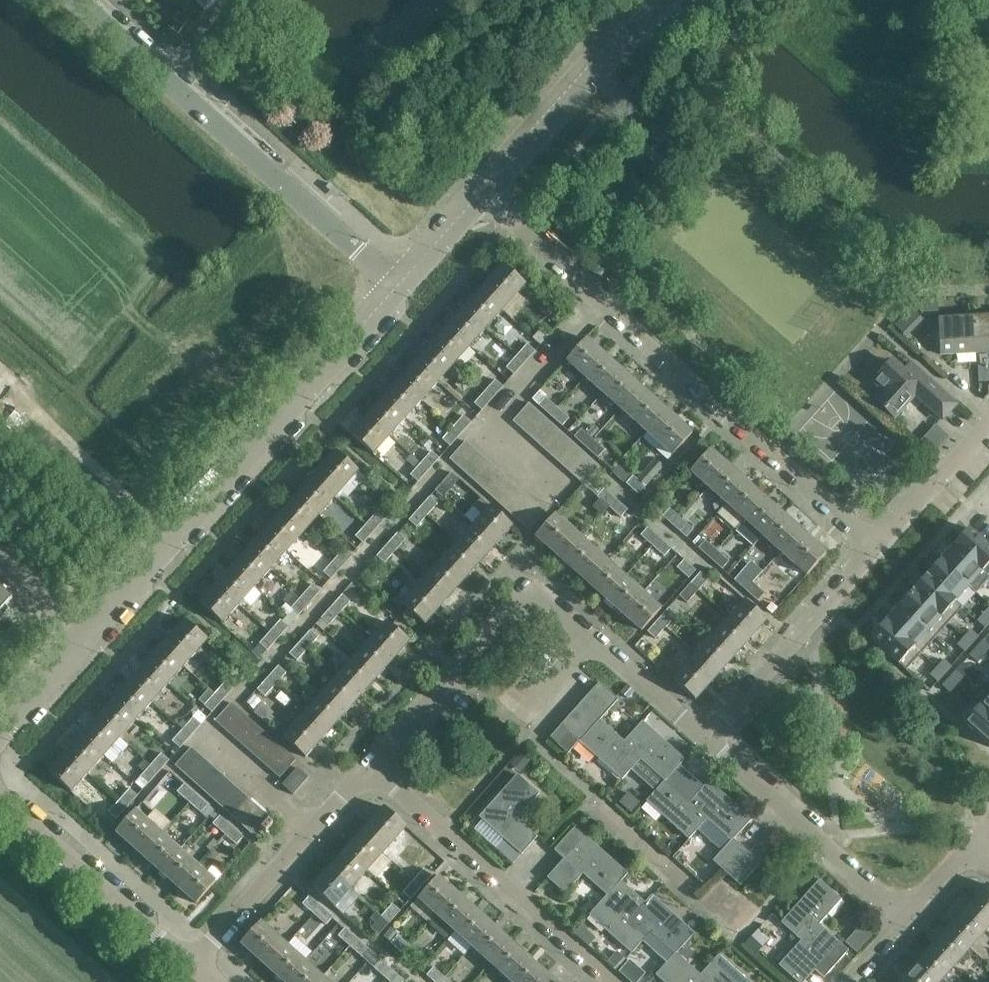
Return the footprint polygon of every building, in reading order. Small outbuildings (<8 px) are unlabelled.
[(203,10),(212,0),(193,0),(203,10)] [(203,19),(197,13),(188,22),(195,28),(203,19)] [(526,283),(504,264),(488,282),(497,291),(490,299),(502,309),(526,283)] [(502,309),(490,299),(497,291),(488,282),(465,308),(486,327),(491,321),(502,309)] [(937,301),(916,302),(917,313),(937,312),(937,301)] [(486,327),(465,308),(449,326),(470,345),(475,340),(486,327)] [(553,311),(546,319),(555,327),(562,319),(553,311)] [(939,318),(940,327),(941,354),(977,352),(975,316),(939,318)] [(975,316),(977,352),(988,352),(988,316),(975,316)] [(470,345),(449,326),(433,344),(454,363),(458,359),(470,345)] [(541,346),(552,333),(544,326),(533,338),(541,346)] [(585,377),(604,354),(586,339),(567,361),(585,377)] [(454,363),(433,344),(417,361),(438,381),(441,378),(454,363)] [(528,344),(519,353),(527,361),(536,351),(528,344)] [(527,361),(519,353),(511,363),(508,360),(498,371),(509,381),(527,361)] [(603,393),(623,371),(604,354),(585,377),(588,380),(603,393)] [(943,418),(955,404),(898,354),(897,355),(909,366),(914,369),(908,375),(892,361),(874,381),(884,390),(875,400),(895,418),(916,394),(943,418)] [(438,381),(417,361),(401,379),(422,399),(424,397),(438,381)] [(637,406),(648,393),(623,371),(603,393),(609,398),(621,409),(629,399),(637,406)] [(422,399),(401,379),(385,397),(406,417),(408,415),(422,399)] [(496,380),(485,392),(493,399),(504,387),(496,380)] [(485,392),(474,404),(482,411),(493,399),(485,392)] [(647,431),(666,409),(648,393),(637,406),(629,399),(621,409),(630,417),(647,431)] [(406,417),(385,397),(369,415),(390,435),(391,434),(406,417)] [(546,397),(538,405),(550,416),(558,408),(546,397)] [(521,429),(537,410),(529,403),(513,421),(521,429)] [(558,408),(550,416),(563,426),(569,418),(558,408)] [(673,455),(692,432),(666,409),(647,431),(673,455)] [(529,436),(545,417),(537,410),(521,429),(529,436)] [(390,435),(369,415),(352,434),(373,453),(390,435)] [(464,416),(453,428),(461,435),(472,423),(464,416)] [(537,443),(553,425),(545,417),(529,436),(537,443)] [(545,450),(561,432),(553,425),(537,443),(545,450)] [(453,428),(443,439),(451,447),(461,435),(453,428)] [(582,429),(574,437),(586,448),(593,440),(582,429)] [(553,457),(570,439),(561,432),(545,450),(553,457)] [(561,465),(578,446),(570,439),(553,457),(561,465)] [(593,440),(586,448),(598,458),(605,450),(593,440)] [(450,459),(458,466),(474,448),(466,441),(450,459)] [(933,444),(927,444),(923,449),(931,455),(937,448),(933,444)] [(569,472),(586,454),(578,446),(561,465),(569,472)] [(458,466),(466,474),(482,455),(474,448),(458,466)] [(709,487),(729,465),(711,448),(691,471),(709,487)] [(358,471),(336,451),(320,470),(330,479),(323,486),(335,497),(358,471)] [(432,451),(421,463),(429,471),(440,459),(432,451)] [(600,467),(600,466),(586,454),(569,472),(583,484),(590,477),(600,467)] [(466,474),(474,481),(490,463),(482,455),(466,474)] [(634,476),(626,484),(638,495),(645,486),(664,465),(655,458),(637,479),(634,476)] [(421,463),(410,475),(418,482),(429,471),(421,463)] [(474,481),(482,488),(498,470),(490,463),(474,481)] [(618,463),(612,470),(611,471),(623,481),(629,475),(620,467),(621,465),(618,463)] [(727,503),(747,481),(729,465),(709,487),(711,488),(727,503)] [(335,497),(323,486),(330,479),(320,470),(297,495),(319,515),(324,509),(335,497)] [(498,470),(482,488),(490,495),(506,477),(498,470)] [(452,472),(444,482),(452,489),(460,479),(452,472)] [(506,477),(490,495),(498,502),(514,484),(506,477)] [(745,519),(765,497),(747,481),(727,503),(730,506),(745,519)] [(444,482),(435,491),(443,498),(452,489),(444,482)] [(514,484),(498,502),(506,510),(522,491),(514,484)] [(604,489),(597,497),(609,507),(616,499),(604,489)] [(522,491),(506,510),(514,517),(530,499),(522,491)] [(319,515),(297,495),(281,513),(303,533),(307,528),(319,515)] [(430,497),(419,509),(427,516),(438,504),(430,497)] [(763,535),(783,513),(765,497),(745,519),(749,523),(763,535)] [(490,506),(481,498),(474,507),(482,515),(490,506)] [(514,517),(522,524),(538,506),(530,499),(514,517)] [(616,499),(609,507),(621,518),(628,510),(616,499)] [(512,526),(490,506),(482,515),(475,524),(496,544),(512,526)] [(546,513),(538,506),(522,524),(530,531),(546,513)] [(419,509),(409,520),(417,527),(427,516),(419,509)] [(670,509),(663,516),(675,527),(682,519),(670,509)] [(303,533),(281,513),(265,531),(287,551),(290,547),(303,533)] [(377,513),(366,525),(374,532),(385,520),(377,513)] [(798,547),(809,536),(783,513),(763,535),(768,540),(781,551),(790,540),(798,547)] [(573,547),(581,538),(577,533),(555,514),(536,536),(554,552),(565,540),(573,547)] [(682,519),(675,527),(686,538),(694,530),(682,519)] [(495,546),(496,544),(475,524),(459,542),(481,562),(495,546)] [(366,525),(356,536),(364,544),(374,532),(366,525)] [(648,527),(641,535),(653,546),(660,538),(648,527)] [(969,528),(953,546),(988,578),(988,576),(983,571),(988,564),(988,547),(969,528)] [(287,551),(265,531),(249,549),(271,569),(274,566),(287,551)] [(398,533),(387,544),(395,552),(406,540),(398,533)] [(781,551),(807,575),(827,552),(809,536),(798,547),(790,540),(781,551)] [(607,561),(598,552),(591,546),(581,538),(573,547),(565,540),(554,552),(578,574),(580,575),(591,563),(599,570),(607,561)] [(653,546),(664,557),(672,549),(660,538),(653,546)] [(591,546),(598,552),(602,548),(595,541),(591,546)] [(706,541),(699,548),(710,559),(717,550),(706,541)] [(477,565),(481,562),(459,542),(443,560),(465,580),(477,565)] [(387,544),(377,556),(385,563),(395,552),(387,544)] [(953,546),(940,560),(976,593),(988,578),(953,546)] [(271,569),(249,549),(233,567),(255,586),(257,584),(271,569)] [(345,549),(334,561),(342,568),(352,556),(345,549)] [(717,550),(710,559),(722,570),(730,562),(717,550)] [(460,585),(465,580),(443,560),(427,578),(436,587),(430,595),(442,605),(460,585)] [(689,579),(697,571),(684,560),(677,568),(689,579)] [(976,593),(940,560),(926,575),(963,608),(963,607),(956,601),(969,587),(976,593)] [(334,561),(324,572),(332,580),(342,568),(334,561)] [(606,598),(625,577),(607,561),(599,570),(591,563),(580,575),(606,598)] [(255,586),(233,567),(217,585),(239,604),(240,603),(255,586)] [(701,572),(690,584),(699,591),(709,580),(701,572)] [(742,572),(734,580),(746,590),(753,582),(742,572)] [(963,608),(926,575),(912,591),(948,624),(962,609),(963,608)] [(624,614),(643,593),(625,577),(606,598),(624,614)] [(442,605),(430,595),(436,587),(427,578),(403,604),(425,624),(442,605)] [(753,582),(746,590),(758,601),(765,594),(753,582)] [(313,584),(302,596),(310,604),(321,592),(313,584)] [(690,584),(679,596),(688,604),(699,591),(690,584)] [(239,604),(217,585),(201,603),(223,623),(239,604)] [(13,599),(0,587),(0,613),(13,599)] [(948,624),(912,591),(899,606),(935,638),(948,624)] [(642,630),(661,609),(643,593),(624,614),(642,630)] [(343,595),(332,606),(340,614),(351,602),(343,595)] [(302,596),(292,608),(300,616),(310,604),(302,596)] [(750,638),(767,620),(745,600),(728,618),(738,627),(750,638)] [(332,606),(322,618),(330,625),(340,614),(332,606)] [(935,638),(899,606),(886,621),(922,653),(935,638)] [(668,609),(658,620),(666,627),(677,616),(668,609)] [(393,659),(410,641),(382,616),(373,625),(379,630),(371,640),(393,659)] [(750,638),(738,627),(728,618),(712,636),(722,645),(735,656),(749,640),(750,638)] [(184,664),(208,639),(186,619),(169,637),(179,646),(173,654),(184,664)] [(281,620),(271,631),(279,638),(289,627),(281,620)] [(658,620),(647,632),(656,639),(666,627),(658,620)] [(922,653),(886,621),(870,638),(906,670),(922,653)] [(311,630),(300,642),(308,649),(319,637),(311,630)] [(978,637),(971,630),(965,637),(972,643),(978,637)] [(271,631),(260,644),(268,651),(279,638),(271,631)] [(731,660),(735,656),(722,645),(712,636),(696,654),(706,663),(700,671),(712,682),(731,660)] [(184,664),(173,654),(179,646),(169,637),(147,663),(168,682),(184,664)] [(965,651),(972,643),(965,637),(958,645),(965,651)] [(392,661),(393,659),(371,640),(355,658),(377,677),(392,661)] [(983,641),(977,647),(984,654),(988,649),(988,646),(983,641)] [(300,642),(290,654),(297,661),(308,649),(300,642)] [(977,662),(984,654),(977,647),(970,655),(977,662)] [(712,682),(700,671),(706,663),(696,654),(673,680),(695,700),(712,682)] [(375,680),(377,677),(355,658),(339,675),(362,695),(375,680)] [(945,674),(951,667),(944,660),(938,667),(945,674)] [(168,682),(147,663),(131,681),(152,700),(168,682)] [(279,666),(268,678),(276,685),(287,673),(279,666)] [(938,682),(945,674),(938,667),(930,675),(938,682)] [(963,678),(956,671),(950,678),(957,684),(963,678)] [(358,699),(362,695),(339,675),(323,693),(346,713),(358,699)] [(268,678),(258,690),(265,697),(276,685),(268,678)] [(950,693),(957,684),(950,678),(942,686),(950,693)] [(152,700),(131,681),(115,699),(136,718),(152,700)] [(226,682),(215,694),(223,701),(234,689),(226,682)] [(599,683),(590,693),(609,710),(618,699),(599,683)] [(976,702),(973,698),(972,699),(988,714),(988,688),(976,702)] [(204,697),(208,701),(204,705),(213,713),(223,701),(215,694),(211,690),(204,697)] [(341,718),(346,713),(323,693),(307,711),(317,720),(311,728),(323,739),(341,718)] [(609,710),(590,693),(581,703),(601,720),(609,710)] [(255,694),(246,704),(254,710),(262,700),(255,694)] [(136,718),(115,699),(99,716),(120,736),(136,718)] [(972,699),(957,716),(988,745),(988,714),(972,699)] [(232,703),(216,721),(224,728),(240,710),(232,703)] [(601,720),(581,703),(572,713),(591,730),(601,720)] [(232,735),(248,717),(240,710),(224,728),(232,735)] [(192,718),(183,729),(191,737),(207,718),(199,711),(196,714),(195,716),(193,717),(192,718)] [(323,739),(311,728),(317,720),(307,711),(284,738),(306,757),(323,739)] [(591,730),(572,713),(562,725),(580,741),(581,742),(591,730)] [(120,736),(99,716),(83,734),(104,754),(120,736)] [(240,742),(256,724),(248,717),(232,735),(240,742)] [(601,720),(591,730),(581,742),(623,779),(636,764),(628,756),(639,743),(630,735),(625,741),(601,720)] [(642,722),(630,735),(639,743),(628,756),(636,764),(640,759),(665,781),(666,781),(667,780),(686,759),(642,722)] [(256,724),(240,742),(248,749),(264,731),(256,724)] [(580,741),(562,725),(551,738),(568,754),(580,741)] [(183,729),(172,741),(181,748),(191,737),(183,729)] [(256,757),(272,738),(264,731),(248,749),(256,757)] [(104,754),(83,734),(66,752),(88,772),(89,771),(104,754)] [(264,764),(280,745),(272,738),(256,757),(264,764)] [(272,771),(289,752),(280,745),(264,764),(272,771)] [(184,772),(200,754),(192,747),(176,765),(184,772)] [(88,772),(66,752),(49,771),(71,791),(88,772)] [(289,752),(272,771),(280,778),(296,759),(289,752)] [(162,753),(151,765),(159,772),(170,760),(162,753)] [(192,779),(208,761),(200,754),(184,772),(192,779)] [(200,787),(216,768),(208,761),(192,779),(200,787)] [(151,765),(141,777),(148,784),(159,772),(151,765)] [(208,794),(224,776),(216,768),(200,787),(208,794)] [(283,785),(294,795),(309,779),(298,769),(283,785)] [(518,820),(540,795),(518,775),(480,818),(522,855),(538,837),(518,820)] [(216,801),(232,783),(224,776),(208,794),(216,801)] [(692,802),(667,780),(666,781),(665,781),(647,802),(689,839),(702,824),(694,817),(706,803),(698,795),(692,802)] [(753,820),(710,782),(698,795),(706,803),(694,817),(702,824),(707,820),(731,841),(732,842),(734,840),(753,820)] [(224,808),(240,790),(232,783),(216,801),(224,808)] [(185,784),(177,792),(189,803),(196,794),(185,784)] [(130,789),(119,801),(127,808),(138,796),(130,789)] [(232,816),(248,797),(240,790),(224,808),(232,816)] [(631,790),(623,800),(633,809),(641,799),(631,790)] [(196,794),(189,803),(201,813),(208,805),(196,794)] [(270,821),(272,818),(248,797),(232,816),(255,836),(262,829),(266,833),(274,824),(270,821)] [(119,801),(109,812),(117,820),(127,808),(119,801)] [(383,853),(406,827),(385,807),(368,825),(381,836),(373,844),(383,853)] [(153,844),(162,834),(136,810),(116,832),(134,848),(145,836),(153,844)] [(220,816),(213,824),(225,834),(232,826),(220,816)] [(383,853),(373,844),(381,836),(368,825),(345,851),(367,870),(370,867),(383,853)] [(232,826),(225,834),(237,845),(244,837),(232,826)] [(629,873),(576,827),(556,850),(565,858),(584,873),(608,895),(609,895),(611,893),(627,875),(629,873)] [(161,872),(180,850),(162,834),(153,844),(145,836),(134,848),(161,872)] [(713,861),(723,869),(743,847),(734,840),(732,842),(731,841),(713,861)] [(743,847),(723,869),(732,877),(752,855),(743,847)] [(179,887),(198,866),(180,850),(161,872),(179,887)] [(367,870),(345,851),(329,869),(351,888),(353,886),(367,870)] [(372,869),(379,874),(391,859),(384,854),(372,869)] [(752,855),(732,877),(741,886),(761,863),(752,855)] [(584,873),(565,858),(556,868),(574,884),(584,873)] [(197,903),(216,882),(198,866),(179,887),(197,903)] [(574,884),(556,868),(548,878),(566,894),(574,884)] [(335,906),(351,888),(329,869),(313,887),(334,907),(335,906)] [(425,869),(414,881),(422,888),(433,876),(425,869)] [(651,896),(627,875),(611,893),(609,895),(608,895),(590,916),(633,953),(646,938),(637,930),(649,917),(640,909),(651,896)] [(438,915),(457,894),(437,877),(419,898),(438,915)] [(782,922),(796,935),(804,926),(818,938),(825,929),(819,924),(841,899),(819,880),(782,922)] [(414,881),(404,893),(411,900),(422,888),(414,881)] [(988,884),(972,902),(983,913),(977,921),(986,930),(988,927),(988,885),(988,884)] [(456,931),(475,910),(457,894),(438,915),(438,916),(456,931)] [(651,896),(640,909),(649,917),(637,930),(646,938),(650,934),(674,955),(675,955),(677,953),(695,932),(652,895),(651,896)] [(310,896),(303,904),(314,915),(321,907),(310,896)] [(986,930),(977,921),(983,913),(972,902),(948,929),(970,948),(975,942),(986,930)] [(393,904),(382,916),(390,923),(401,911),(393,904)] [(321,907),(314,915),(326,925),(333,918),(321,907)] [(473,947),(492,926),(475,910),(456,931),(457,932),(473,947)] [(382,916),(372,928),(379,935),(390,923),(382,916)] [(287,945),(261,922),(242,944),(260,960),(270,948),(279,955),(287,945)] [(491,963),(510,942),(492,926),(473,947),(476,949),(491,963)] [(796,935),(802,940),(780,965),(799,981),(804,981),(840,943),(825,929),(818,938),(804,926),(796,935)] [(848,941),(859,950),(870,935),(859,927),(848,941)] [(346,928),(338,936),(349,946),(356,938),(346,928)] [(399,935),(391,928),(383,937),(403,954),(410,946),(398,936),(399,935)] [(970,948),(948,929),(932,947),(954,966),(958,962),(970,948)] [(349,946),(343,952),(352,959),(357,953),(368,963),(375,955),(356,938),(349,946)] [(509,979),(528,958),(510,942),(491,963),(495,966),(509,979)] [(287,945),(279,955),(270,948),(260,960),(285,981),(288,981),(306,962),(299,956),(287,945)] [(410,946),(403,954),(415,965),(422,957),(410,946)] [(932,947),(916,964),(935,981),(939,981),(940,981),(954,966),(932,947)] [(677,953),(675,955),(674,955),(656,975),(664,981),(711,981),(715,977),(707,969),(702,974),(677,953)] [(375,955),(368,963),(383,976),(391,968),(375,955)] [(707,969),(715,977),(711,981),(749,981),(718,955),(707,969)] [(546,974),(533,962),(528,958),(509,979),(513,981),(539,981),(546,974)] [(622,969),(635,981),(637,981),(647,972),(633,958),(622,969)] [(324,978),(306,962),(288,981),(320,981),(324,978)] [(916,964),(900,981),(935,981),(916,964)] [(383,976),(390,981),(404,981),(405,981),(391,968),(383,976)] [(427,976),(434,981),(442,981),(445,978),(434,968),(427,976)] [(546,974),(539,981),(556,981),(546,974)]
